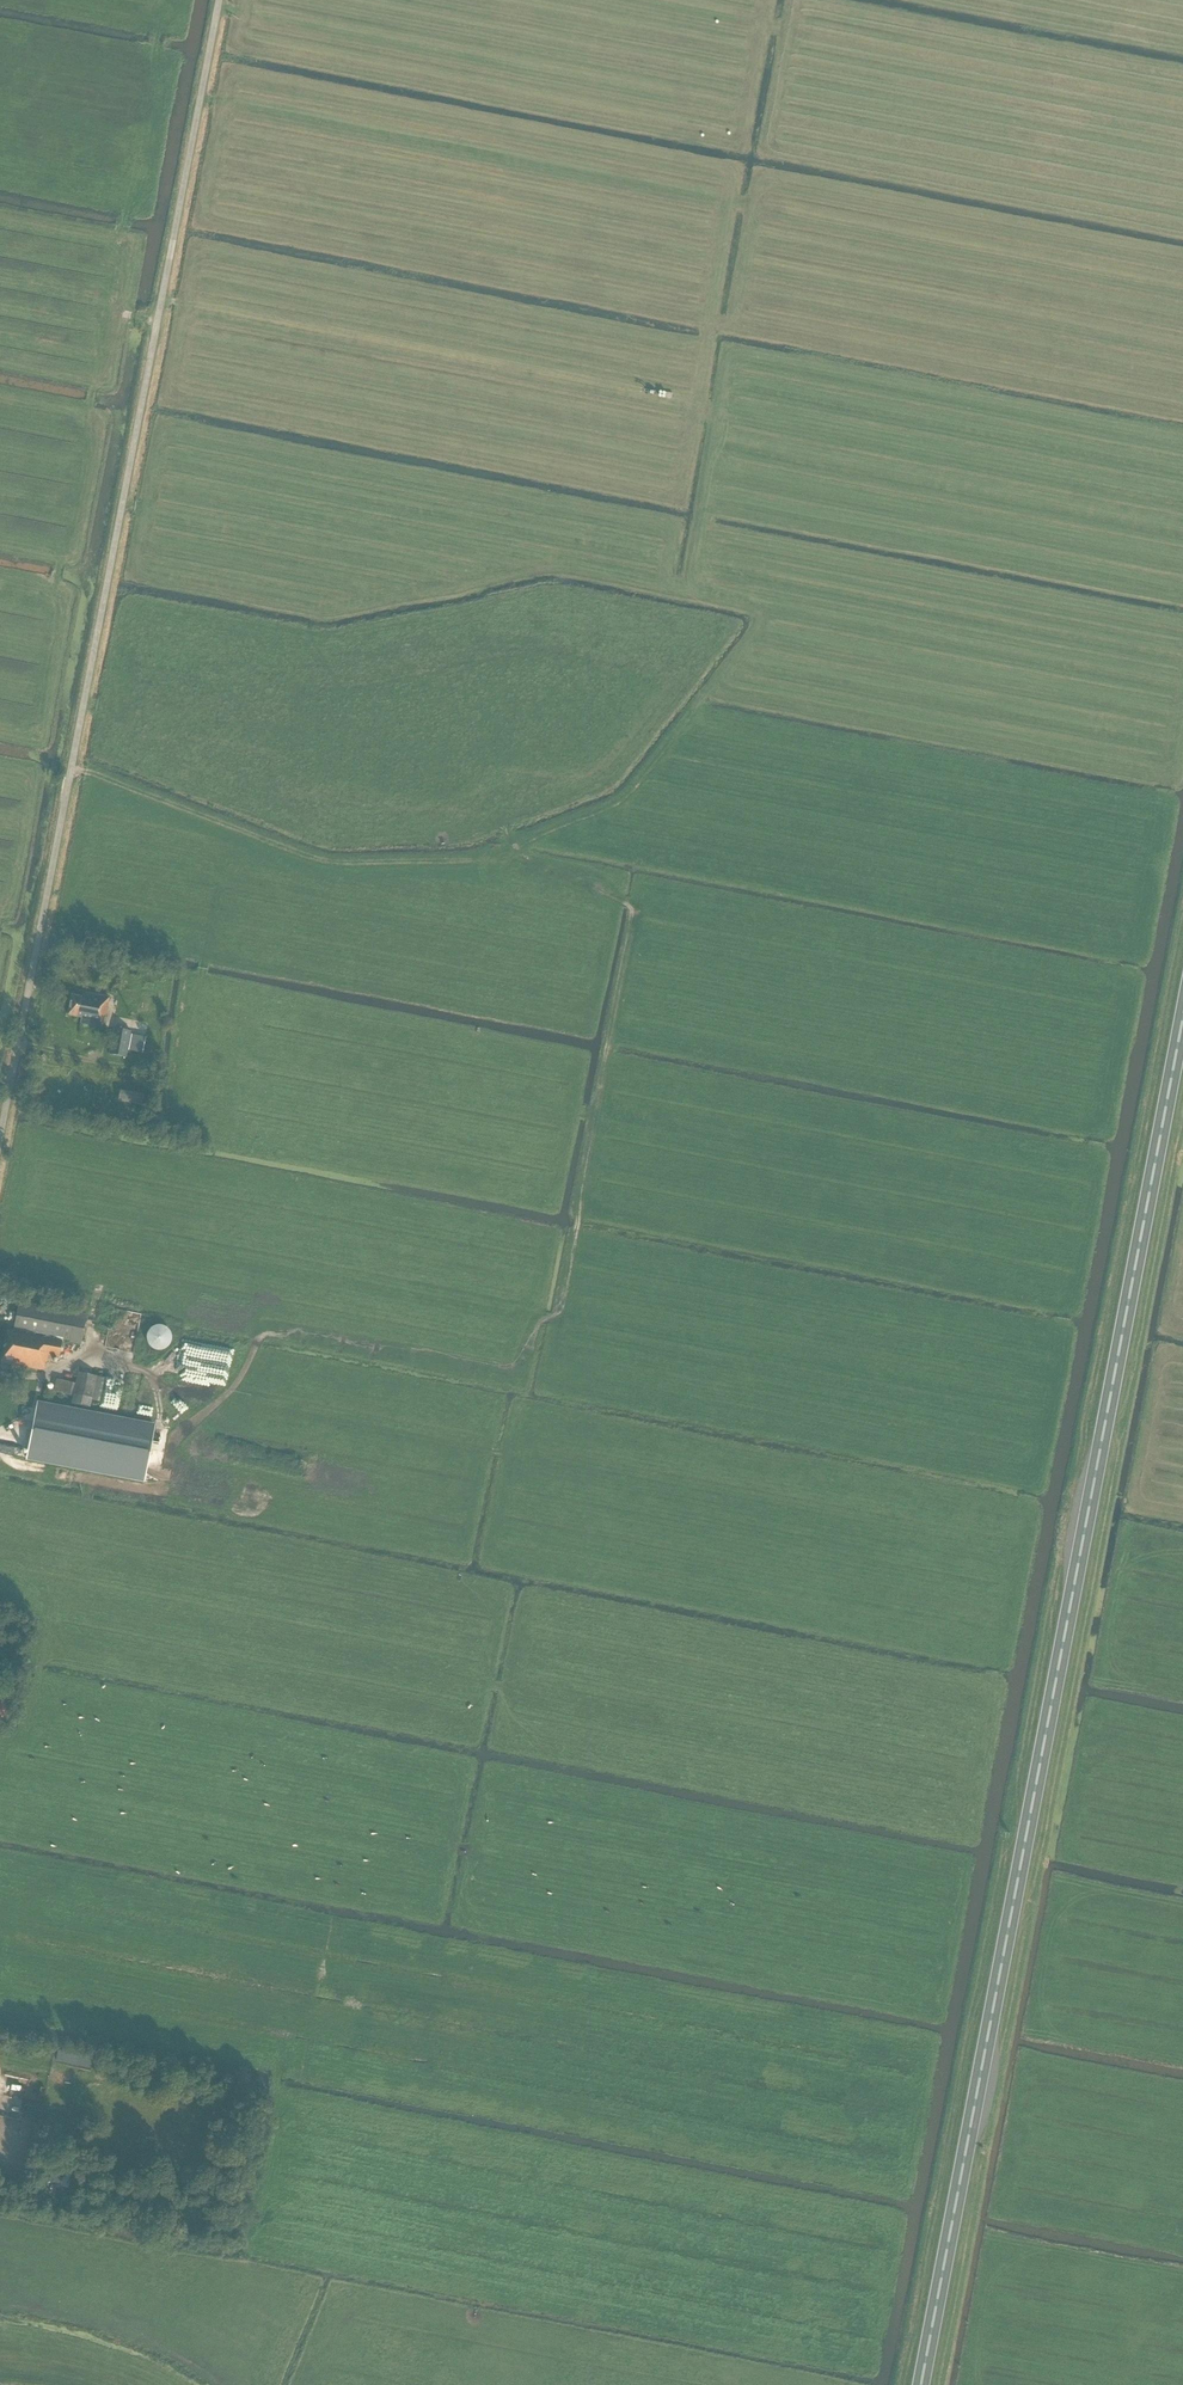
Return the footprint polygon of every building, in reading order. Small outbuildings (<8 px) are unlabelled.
[(93,961),(93,968),(100,968),(101,959),(93,959),(93,961)] [(105,1020),(110,1000),(82,993),(81,998),(73,996),(69,1015),(82,1018),(81,1023),(102,1028),(104,1020),(105,1020)] [(131,1031),(113,1028),(109,1054),(126,1057),(131,1031)] [(145,1036),(131,1034),(127,1056),(141,1059),(145,1036)] [(120,1090),(118,1101),(142,1106),(144,1095),(120,1090)] [(81,1344),(87,1314),(20,1301),(14,1330),(8,1330),(1,1362),(44,1371),(48,1357),(59,1359),(63,1341),(81,1344)] [(171,1340),(172,1338),(171,1335),(171,1333),(169,1331),(168,1329),(166,1327),(164,1326),(161,1325),(159,1325),(156,1325),(154,1326),(152,1327),(150,1329),(148,1331),(147,1333),(146,1335),(146,1338),(146,1340),(147,1343),(148,1345),(150,1347),(152,1349),(154,1350),(156,1350),(159,1351),(161,1350),(164,1350),(166,1348),(168,1347),(169,1345),(171,1343),(171,1340)] [(105,1377),(97,1376),(79,1372),(76,1383),(57,1378),(54,1391),(73,1395),(71,1403),(90,1407),(92,1399),(100,1401),(105,1377)] [(36,1403),(25,1461),(143,1484),(154,1426),(36,1403)] [(0,1702),(0,1722),(6,1723),(9,1703),(0,1702)] [(51,2172),(46,2171),(44,2179),(61,2183),(64,2166),(53,2164),(51,2172)]
